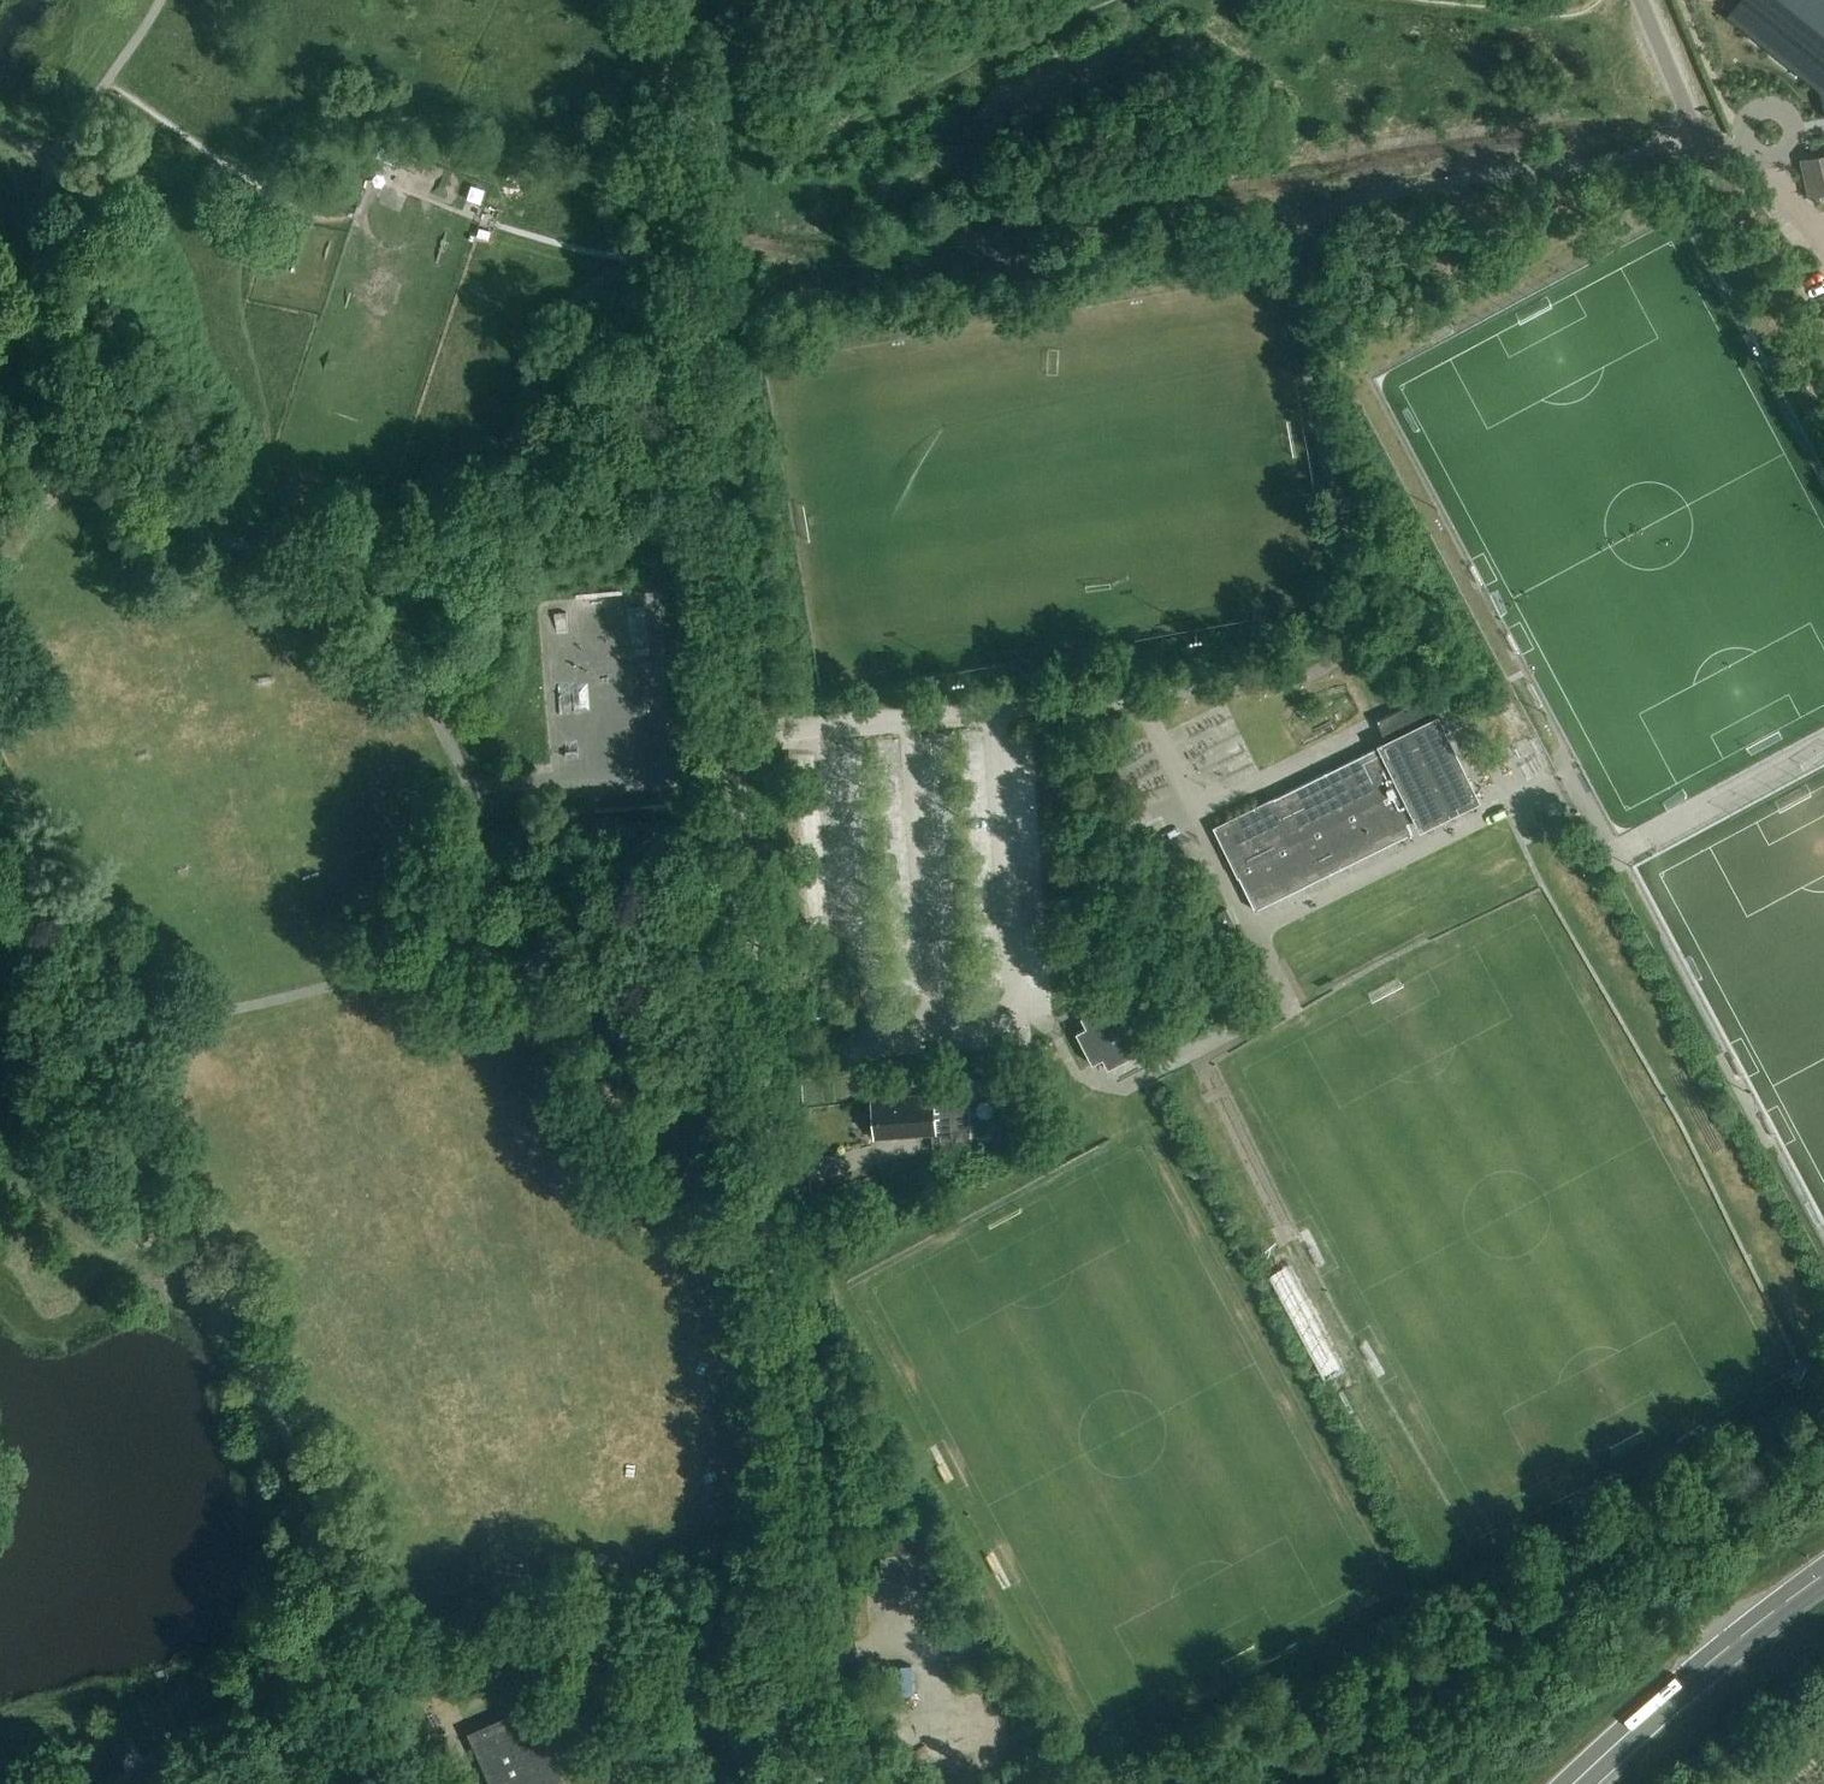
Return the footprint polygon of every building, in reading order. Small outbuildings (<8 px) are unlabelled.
[(1809,195),(1823,192),(1823,154),(1801,159),(1809,195)] [(1214,827),(1255,910),(1413,833),(1408,823),(1473,791),(1437,717),(1214,827)] [(1527,829),(1534,843),(1545,838),(1538,823),(1527,829)] [(1093,1064),(1103,1059),(1108,1069),(1140,1052),(1134,1042),(1145,1037),(1128,1005),(1118,1011),(1113,1000),(1081,1017),(1087,1027),(1076,1032),(1093,1064)] [(937,1094),(942,1126),(972,1123),(994,1119),(992,1107),(1010,1103),(1007,1083),(987,1087),(937,1094)] [(883,1128),(883,1136),(932,1132),(929,1098),(875,1102),(877,1129),(883,1128)] [(936,1567),(932,1524),(879,1528),(883,1571),(936,1567)] [(497,1783),(559,1783),(562,1783),(530,1712),(476,1736),(497,1783)]
